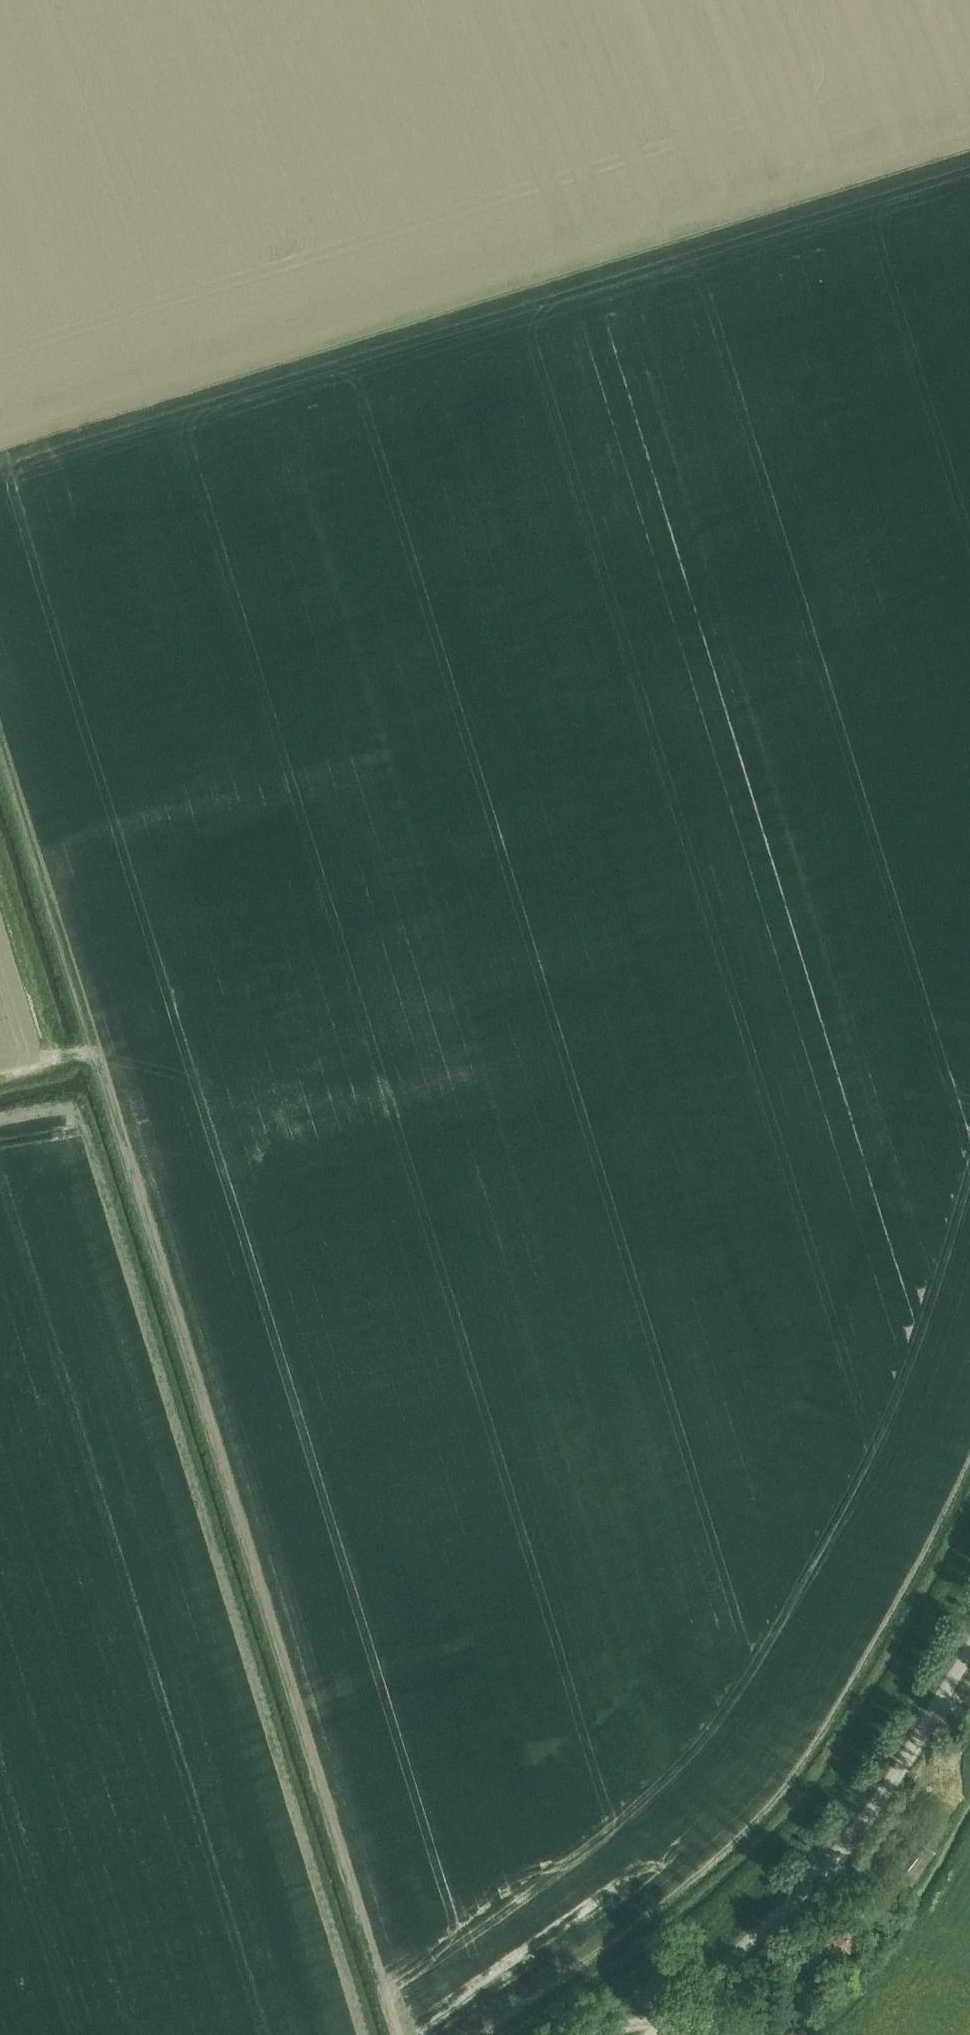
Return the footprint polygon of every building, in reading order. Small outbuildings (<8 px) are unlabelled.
[(891,1871),(909,1885),(934,1852),(916,1838),(891,1871)] [(817,1921),(840,1942),(849,1950),(864,1933),(850,1920),(862,1907),(850,1897),(840,1908),(834,1902),(817,1921)]
